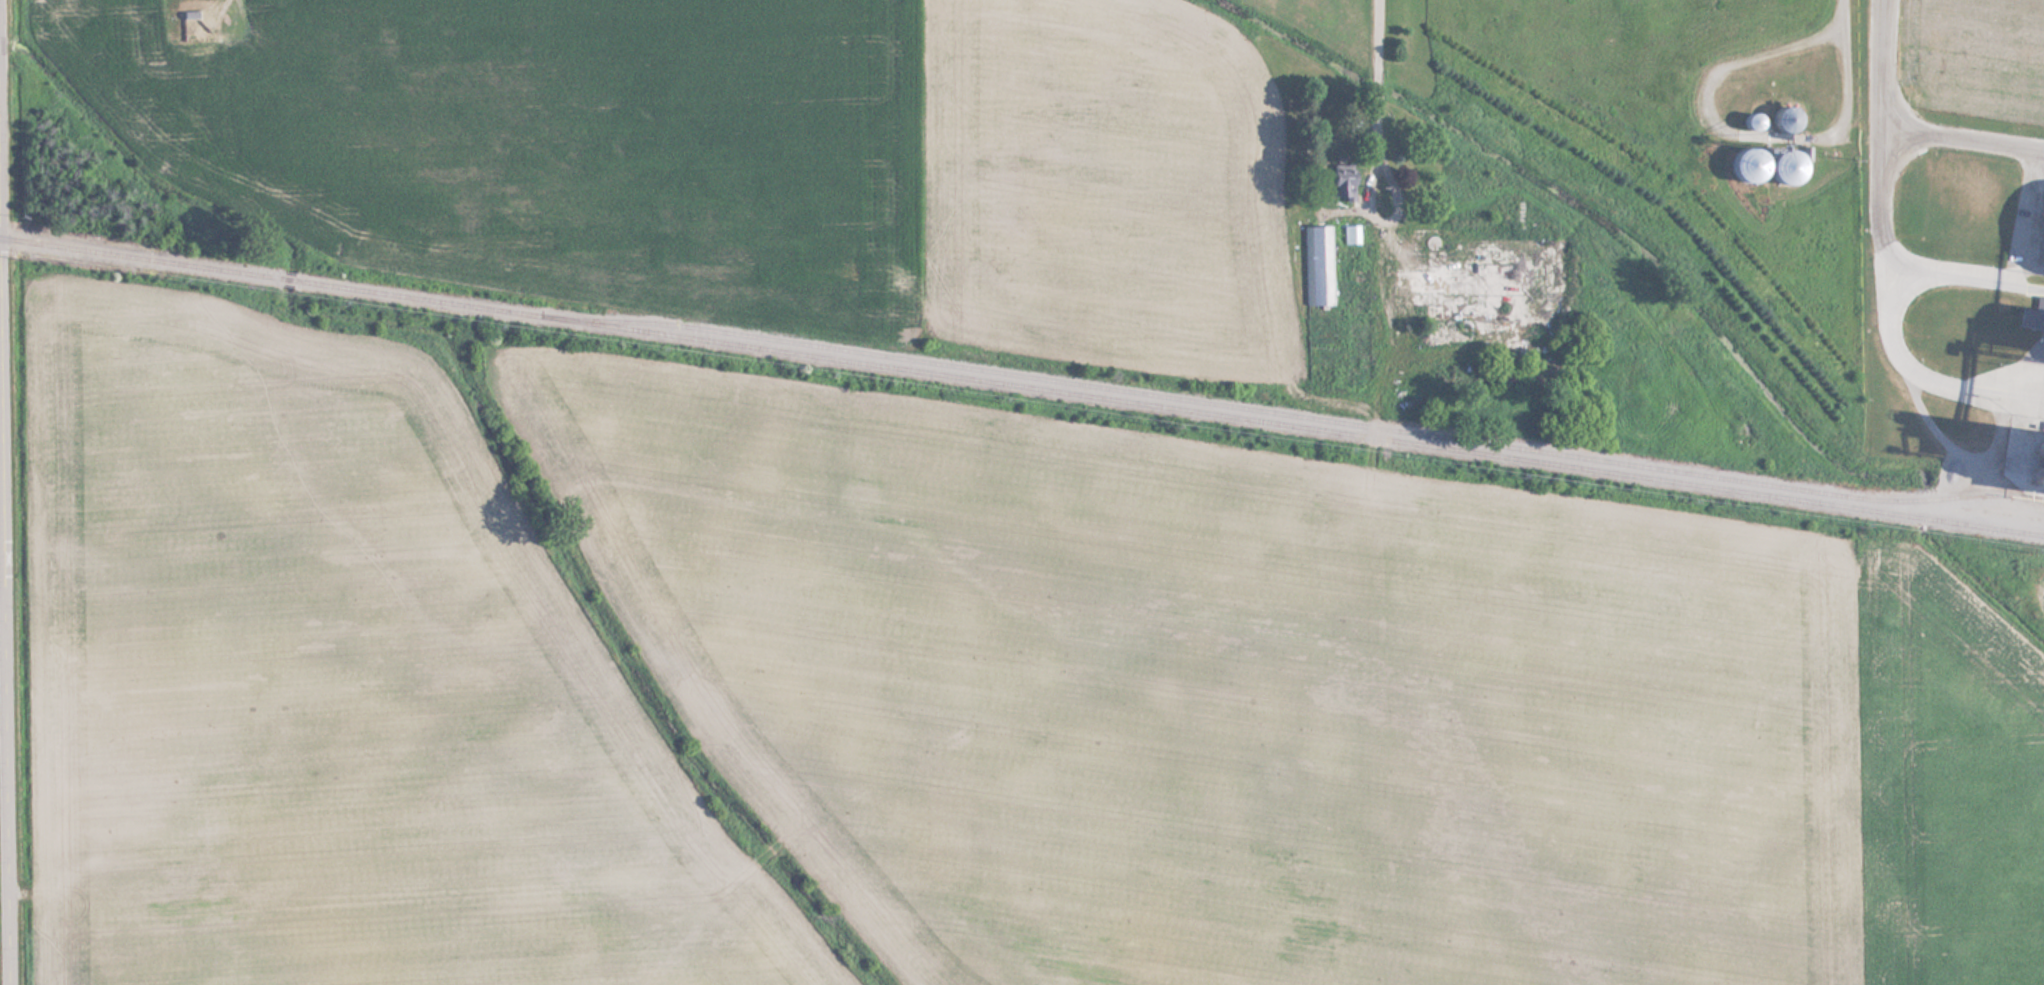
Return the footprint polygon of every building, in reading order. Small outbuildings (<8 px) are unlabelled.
[(204,6),(182,6),(182,29),(204,29),(204,6)] [(1780,108),(1780,132),(1800,132),(1800,108),(1780,108)] [(1751,127),(1759,124),(1756,114),(1748,117),(1751,127)] [(1773,178),(1774,185),(1796,183),(1794,163),(1801,162),(1799,144),(1737,151),(1741,182),(1773,178)] [(1334,199),(1356,199),(1356,170),(1334,170),(1334,199)] [(1331,226),(1304,226),(1306,305),(1333,305),(1331,226)] [(2037,296),(2035,310),(2021,308),(2019,325),(2043,329),(2043,297),(2037,296)] [(1477,311),(1477,325),(1518,325),(1518,311),(1477,311)]
